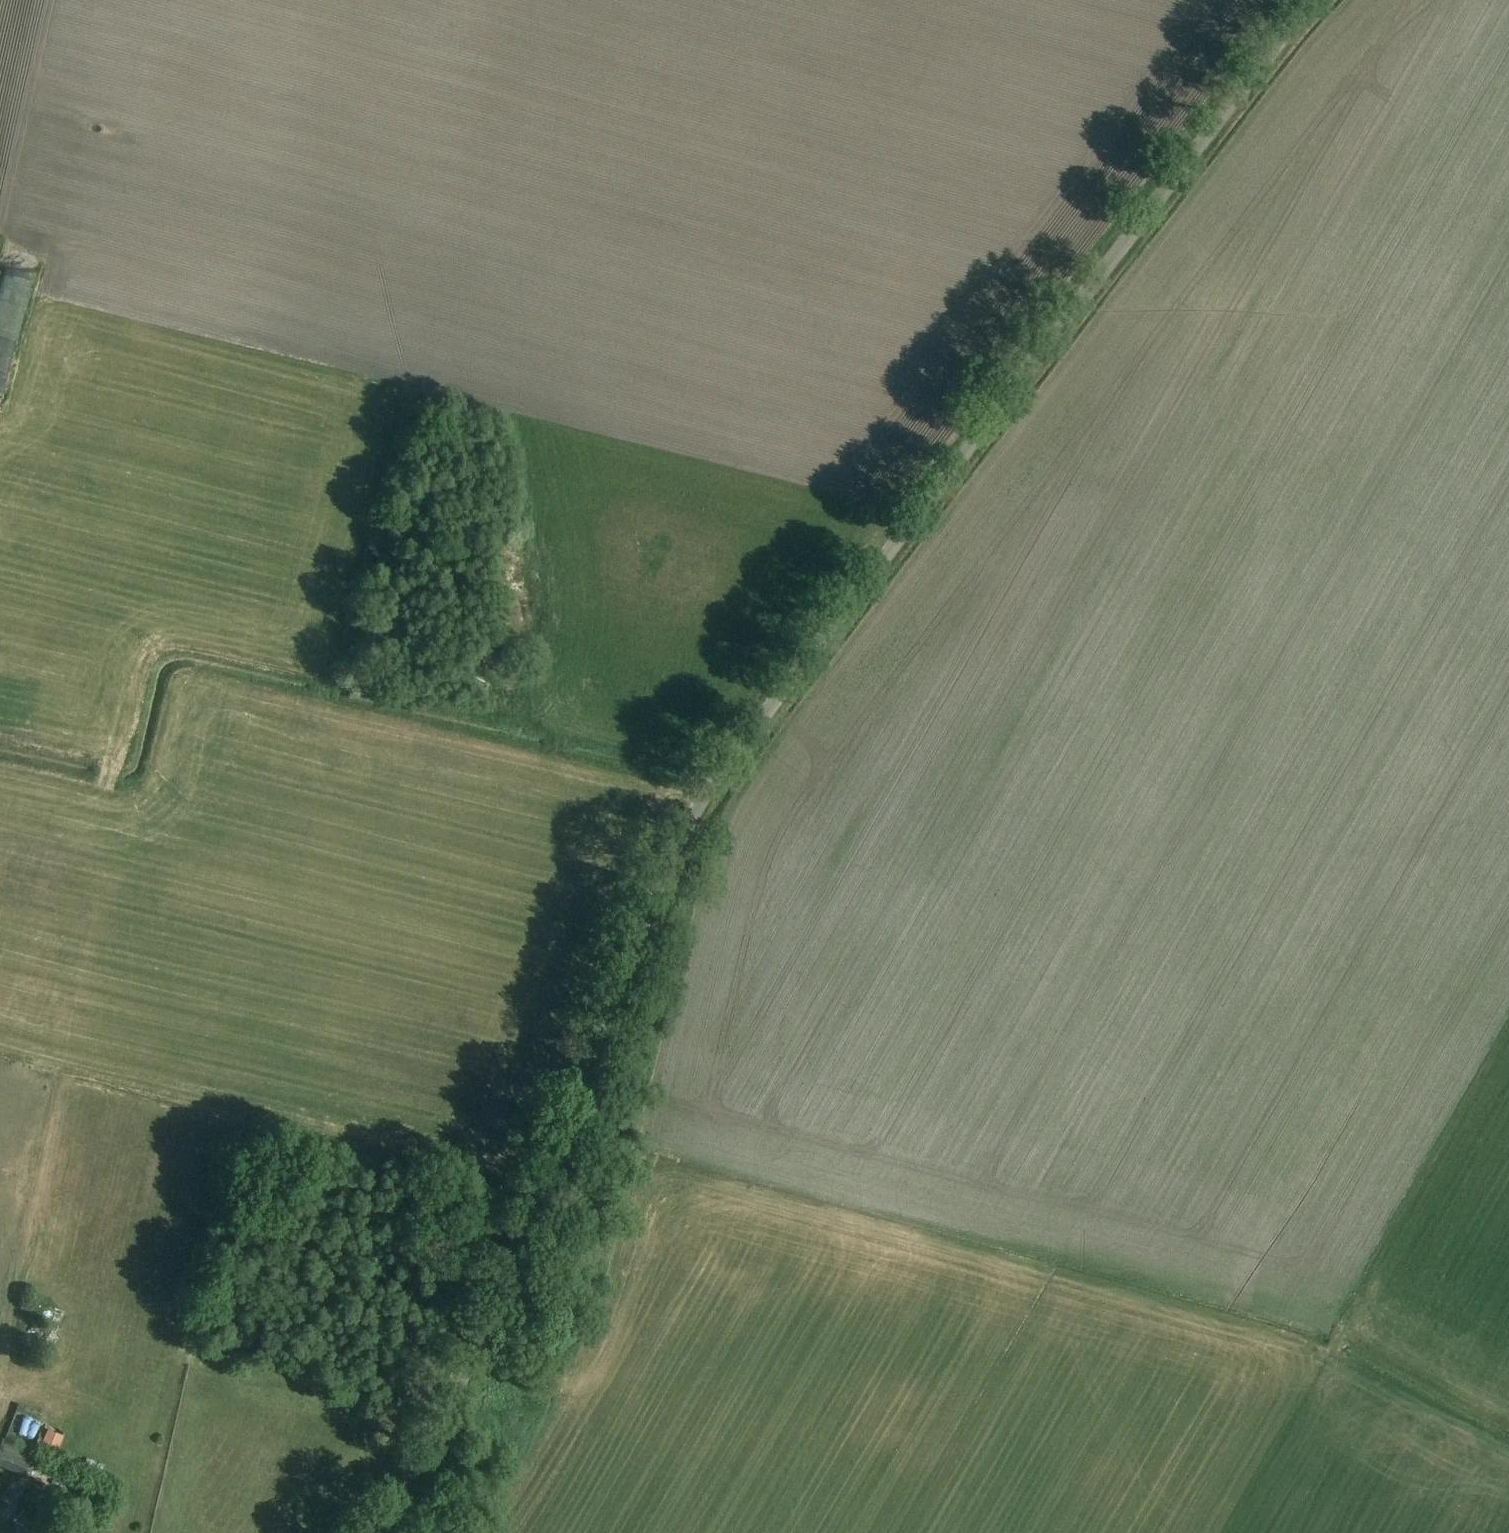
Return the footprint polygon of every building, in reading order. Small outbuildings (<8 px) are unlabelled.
[(42,1319),(59,1321),(60,1311),(43,1309),(42,1319)] [(48,1429),(41,1447),(57,1454),(64,1436),(48,1429)] [(35,1455),(5,1441),(0,1452),(0,1466),(24,1478),(35,1455)] [(8,1518),(0,1532),(37,1532),(8,1518)]
